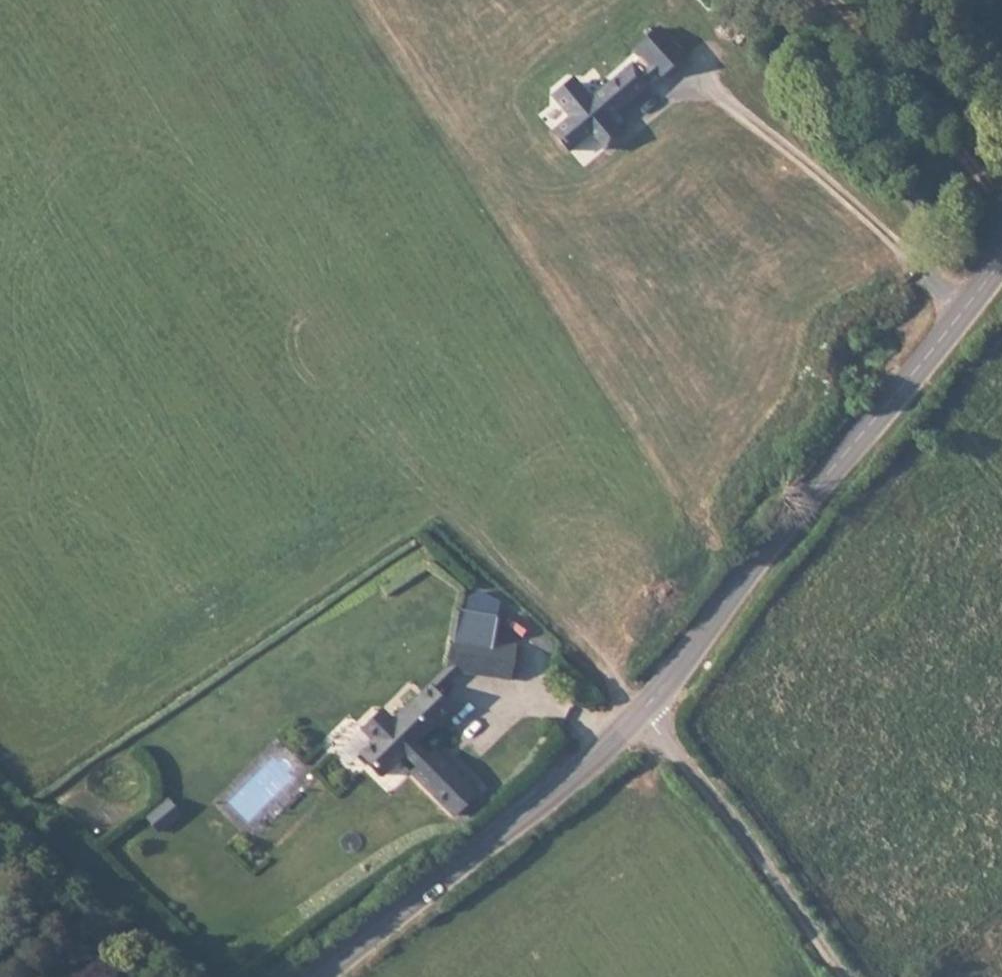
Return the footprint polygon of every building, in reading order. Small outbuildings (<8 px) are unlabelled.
[(652,75),(656,79),(680,58),(656,31),(632,52),(648,70),(652,75)] [(629,67),(615,79),(631,98),(645,85),(643,83),(652,75),(648,70),(639,78),(629,67)] [(568,120),(550,135),(566,154),(589,135),(603,152),(618,139),(603,121),(631,98),(615,79),(587,103),(573,86),(565,86),(554,96),(553,103),(568,120)] [(471,639),(454,636),(448,668),(458,670),(466,671),(471,639)] [(516,647),(471,639),(466,671),(511,679),(516,647)] [(448,668),(419,695),(439,716),(450,706),(436,691),(458,670),(448,668)] [(360,750),(380,772),(403,750),(416,764),(410,770),(451,814),(473,793),(432,749),(426,754),(413,741),(439,716),(419,695),(393,719),(387,713),(376,713),(368,720),(368,731),(373,737),(360,750)]
